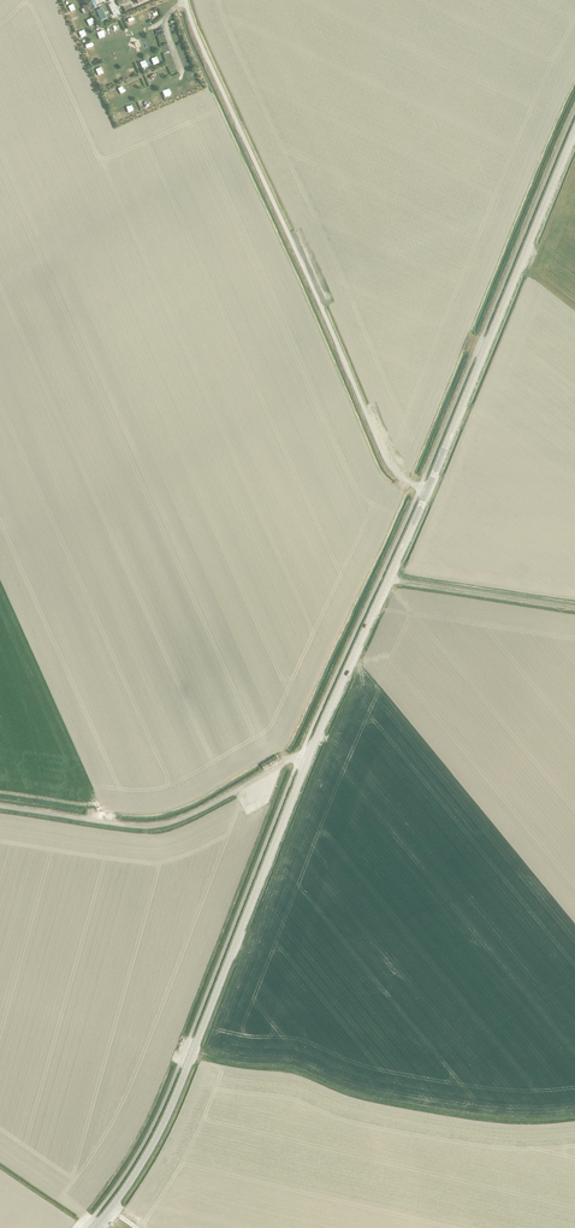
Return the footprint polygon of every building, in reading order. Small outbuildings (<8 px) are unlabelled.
[(118,13),(113,3),(108,5),(113,16),(118,13)] [(84,9),(82,10),(84,14),(86,13),(91,10),(88,4),(82,7),(84,9)] [(102,9),(97,12),(102,21),(107,19),(102,9)] [(106,29),(109,36),(115,33),(112,27),(106,29)] [(83,48),(86,55),(94,52),(91,45),(83,48)] [(190,72),(184,74),(186,80),(192,78),(190,72)]
